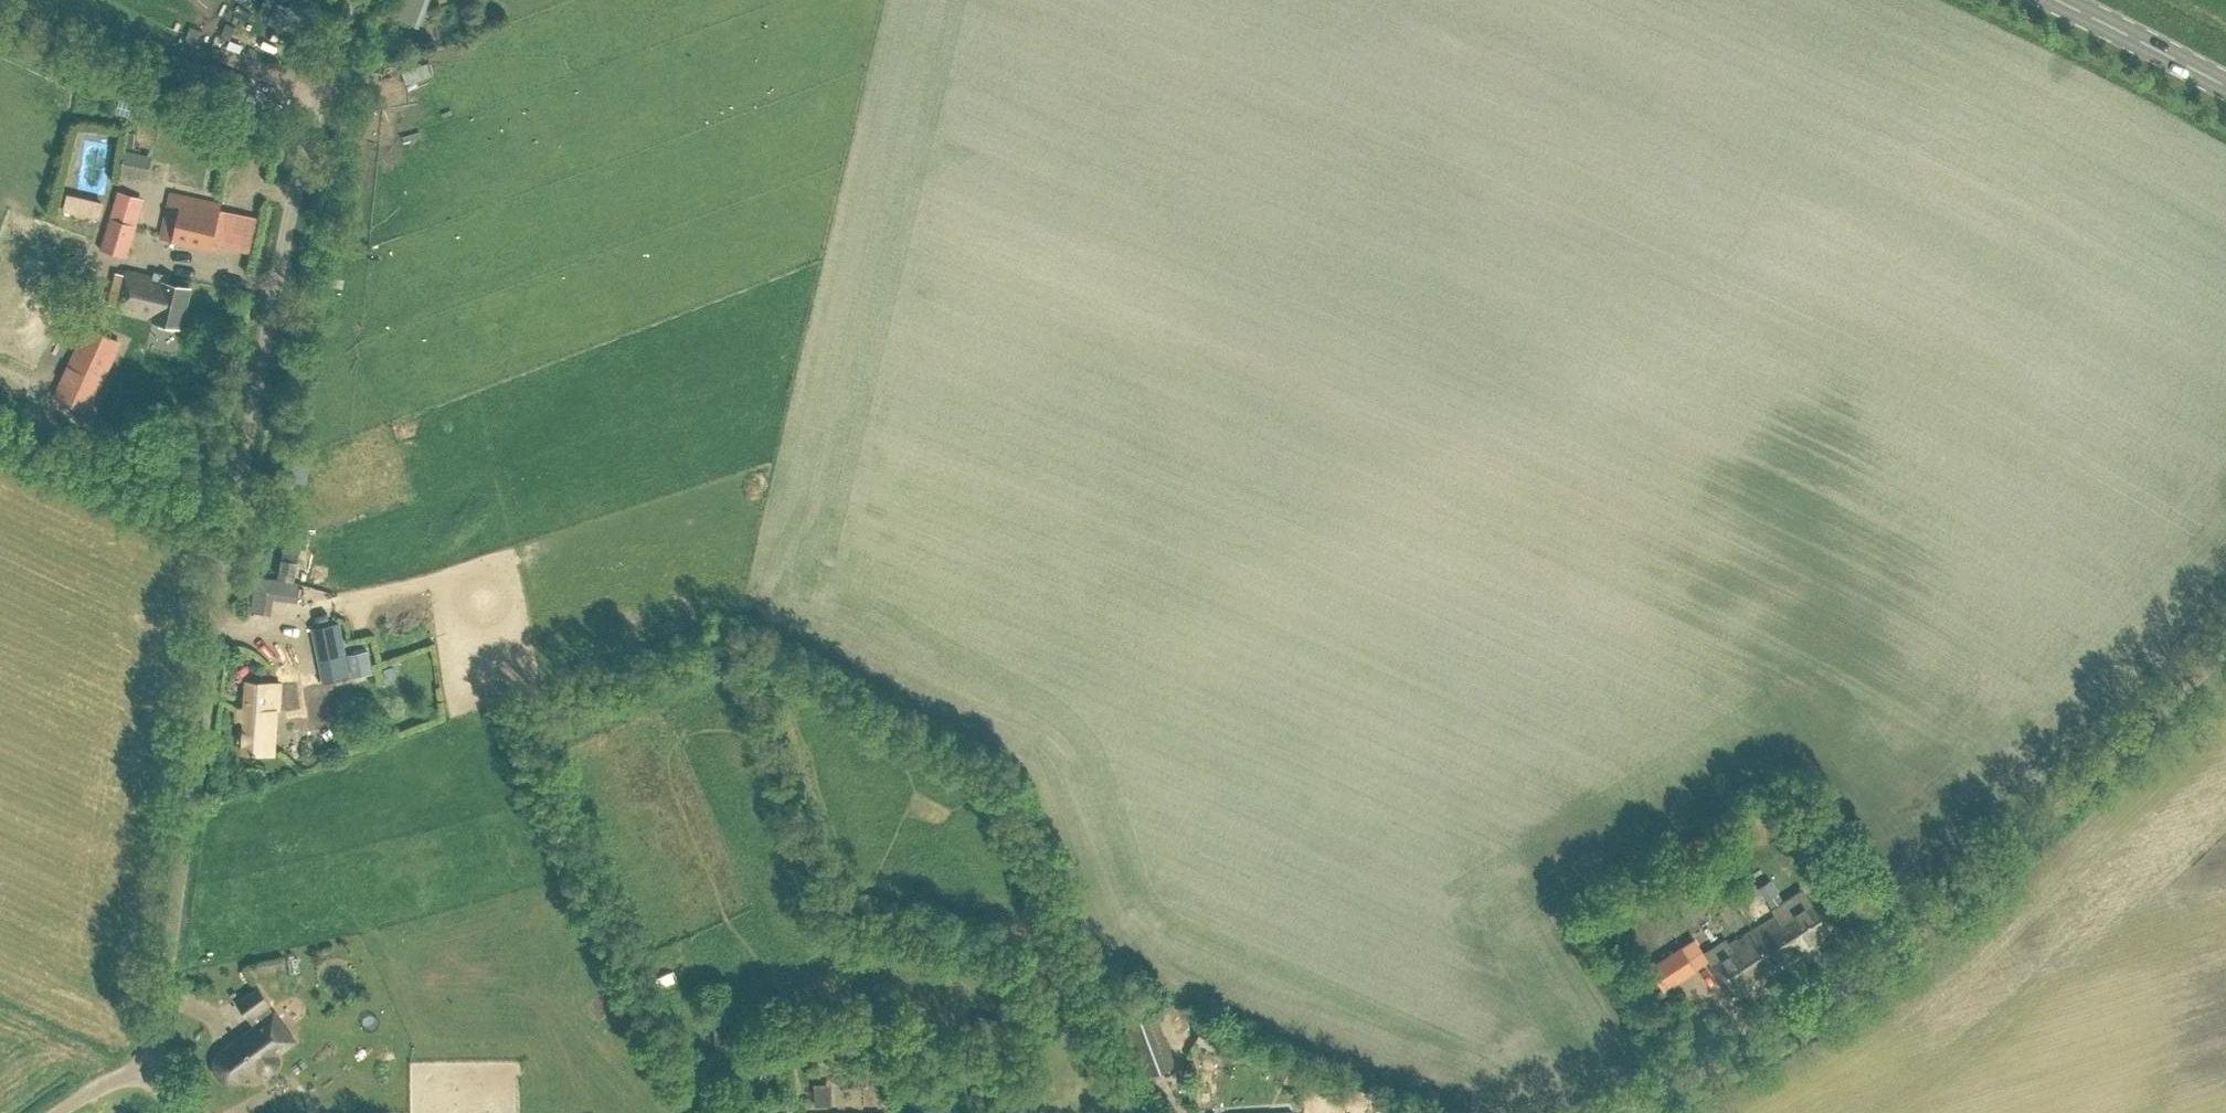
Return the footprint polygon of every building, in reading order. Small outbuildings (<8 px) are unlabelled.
[(226,21),(220,34),(230,38),(235,25),(226,21)] [(191,25),(182,45),(193,50),(201,30),(191,25)] [(186,55),(178,76),(199,85),(241,102),(249,82),(207,64),(186,55)] [(427,62),(402,70),(406,83),(431,74),(427,62)] [(135,131),(127,130),(125,145),(133,146),(135,131)] [(124,147),(119,170),(145,176),(150,153),(124,147)] [(144,197),(117,189),(99,248),(127,256),(144,197)] [(221,201),(169,190),(158,238),(211,250),(221,201)] [(80,196),(67,192),(62,209),(76,213),(80,196)] [(182,326),(191,288),(153,279),(154,277),(128,271),(127,275),(117,273),(110,304),(122,307),(121,309),(154,316),(153,319),(182,326)] [(87,411),(88,409),(120,344),(121,340),(88,324),(86,328),(55,393),(54,395),(87,411)] [(304,457),(289,455),(286,471),(301,473),(304,457)] [(281,578),(294,580),(301,548),(287,546),(281,578)] [(296,600),(298,581),(254,575),(250,610),(270,613),(272,597),(296,600)] [(347,655),(352,678),(374,674),(369,651),(347,655)] [(278,712),(280,684),(247,681),(242,755),(272,757),(275,712),(278,712)] [(307,709),(309,729),(338,725),(333,687),(285,693),(288,712),(307,709)] [(331,744),(317,746),(319,758),(333,755),(331,744)] [(1711,829),(1675,845),(1682,861),(1718,846),(1711,829)] [(1775,892),(1777,891),(1769,879),(1757,887),(1764,899),(1775,892)] [(1774,964),(1778,971),(1797,958),(1825,940),(1822,935),(1830,930),(1809,899),(1802,887),(1781,901),(1775,892),(1764,899),(1769,908),(1774,916),(1752,930),(1775,964),(1774,964)] [(1734,999),(1778,971),(1774,964),(1775,964),(1752,930),(1729,946),(1724,939),(1703,952),(1708,959),(1734,999)] [(1640,961),(1661,992),(1693,969),(1692,967),(1706,958),(1693,939),(1679,948),(1672,939),(1640,961)] [(272,1068),(278,1061),(274,1053),(293,1039),(273,1010),(275,1008),(259,986),(237,1000),(254,1023),(224,1045),(221,1051),(216,1059),(218,1072),(226,1078),(230,1081),(236,1080),(258,1066),(266,1070),(272,1068)] [(1144,1074),(1174,1064),(1151,1000),(1146,1002),(1144,998),(1122,1006),(1126,1017),(1124,1018),(1144,1074)] [(757,1001),(741,1003),(742,1014),(759,1012),(757,1001)] [(1205,1025),(1197,1042),(1224,1053),(1231,1036),(1205,1025)] [(1275,1077),(1290,1083),(1290,1082),(1296,1069),(1298,1064),(1283,1058),(1275,1077)] [(720,1075),(726,1066),(718,1060),(712,1069),(720,1075)] [(980,1085),(970,1085),(970,1097),(980,1097),(980,1085)]
